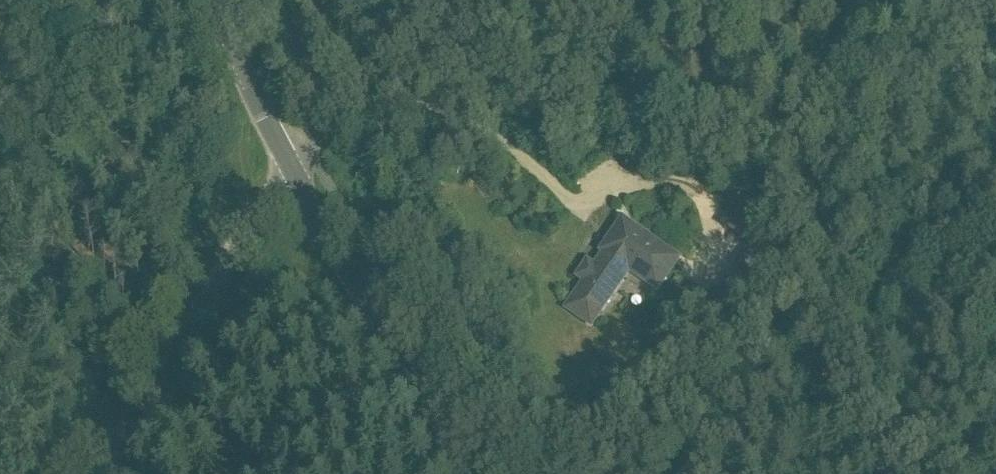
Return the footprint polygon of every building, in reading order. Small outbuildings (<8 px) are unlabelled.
[(365,155),(355,161),(364,176),(374,169),(365,155)] [(581,282),(571,297),(601,318),(630,275),(658,294),(682,259),(634,226),(609,261),(601,255),(594,264),(581,282)]
